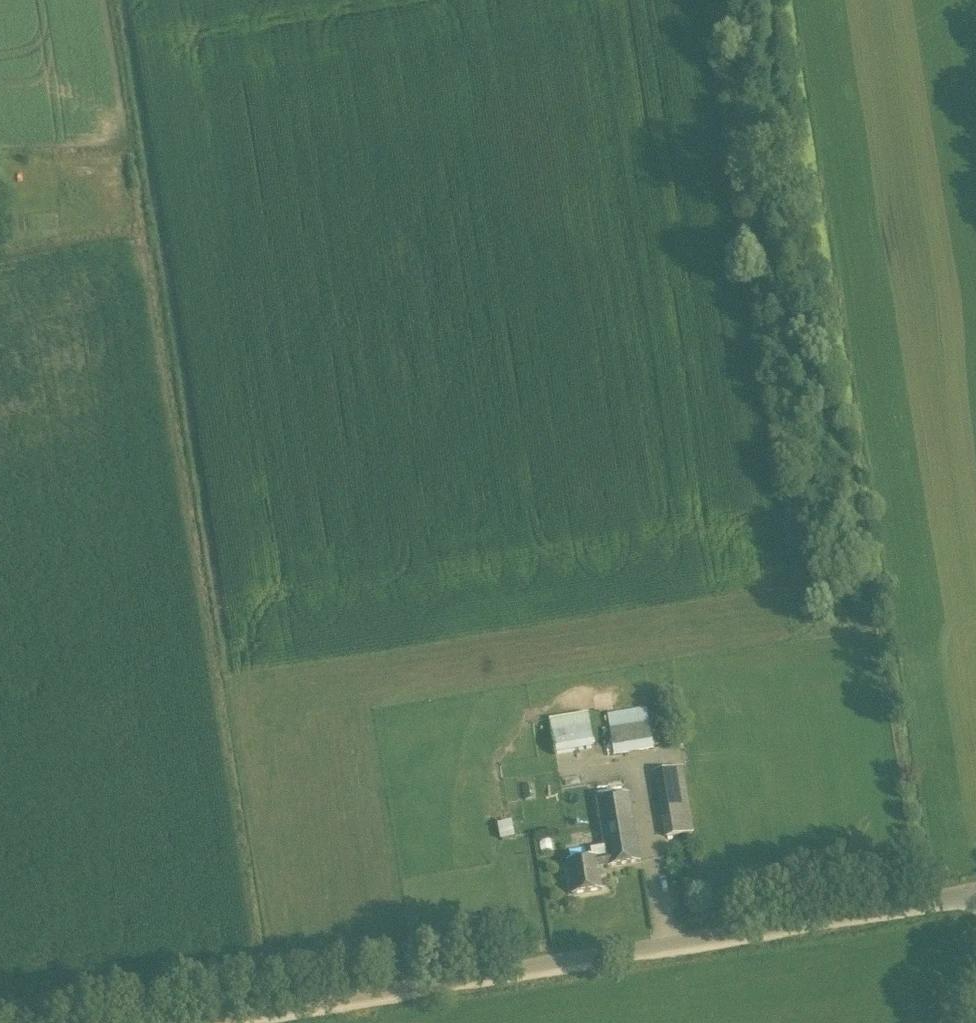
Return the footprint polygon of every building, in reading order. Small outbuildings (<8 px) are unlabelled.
[(594,748),(589,715),(550,721),(555,754),(594,748)] [(614,756),(654,749),(650,722),(610,729),(614,756)] [(665,838),(694,833),(683,767),(654,771),(665,838)] [(607,866),(607,867),(642,861),(630,795),(598,800),(606,846),(610,865),(607,866)] [(501,841),(514,838),(511,821),(497,824),(501,841)] [(599,869),(607,867),(607,866),(610,865),(606,846),(591,848),(593,858),(568,862),(573,894),(602,889),(599,869)]
